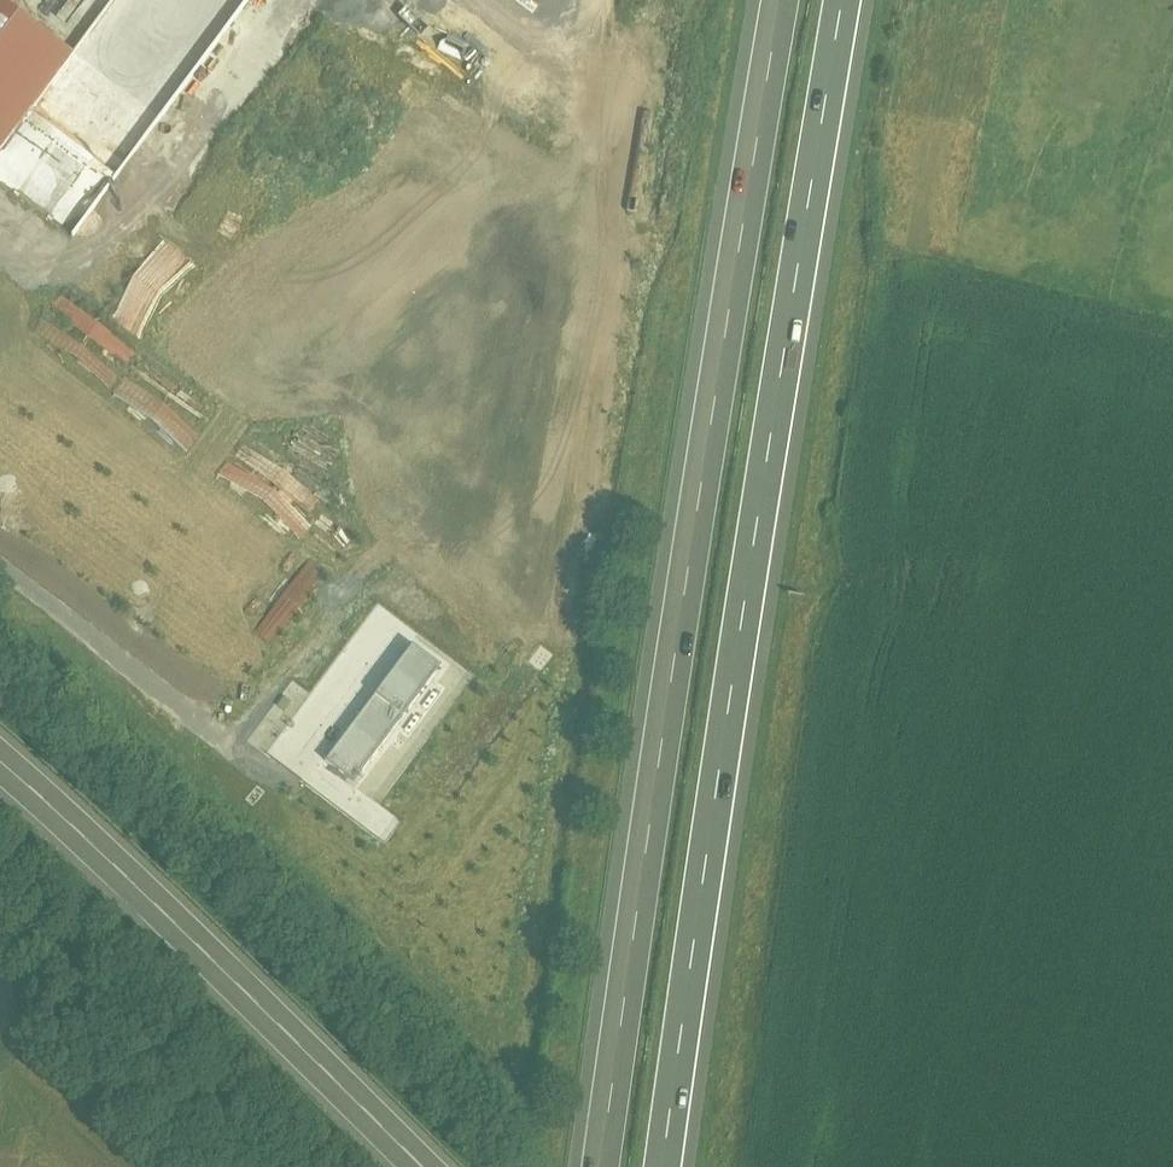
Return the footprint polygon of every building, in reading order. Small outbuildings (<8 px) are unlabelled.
[(75,55),(1,0),(0,0),(0,154),(75,55)] [(105,169),(121,183),(183,114),(166,99),(105,169)] [(61,281),(91,227),(8,181),(0,195),(0,247),(61,281)] [(127,366),(138,353),(63,295),(52,309),(127,366)] [(326,760),(355,782),(441,667),(412,645),(326,760)]
